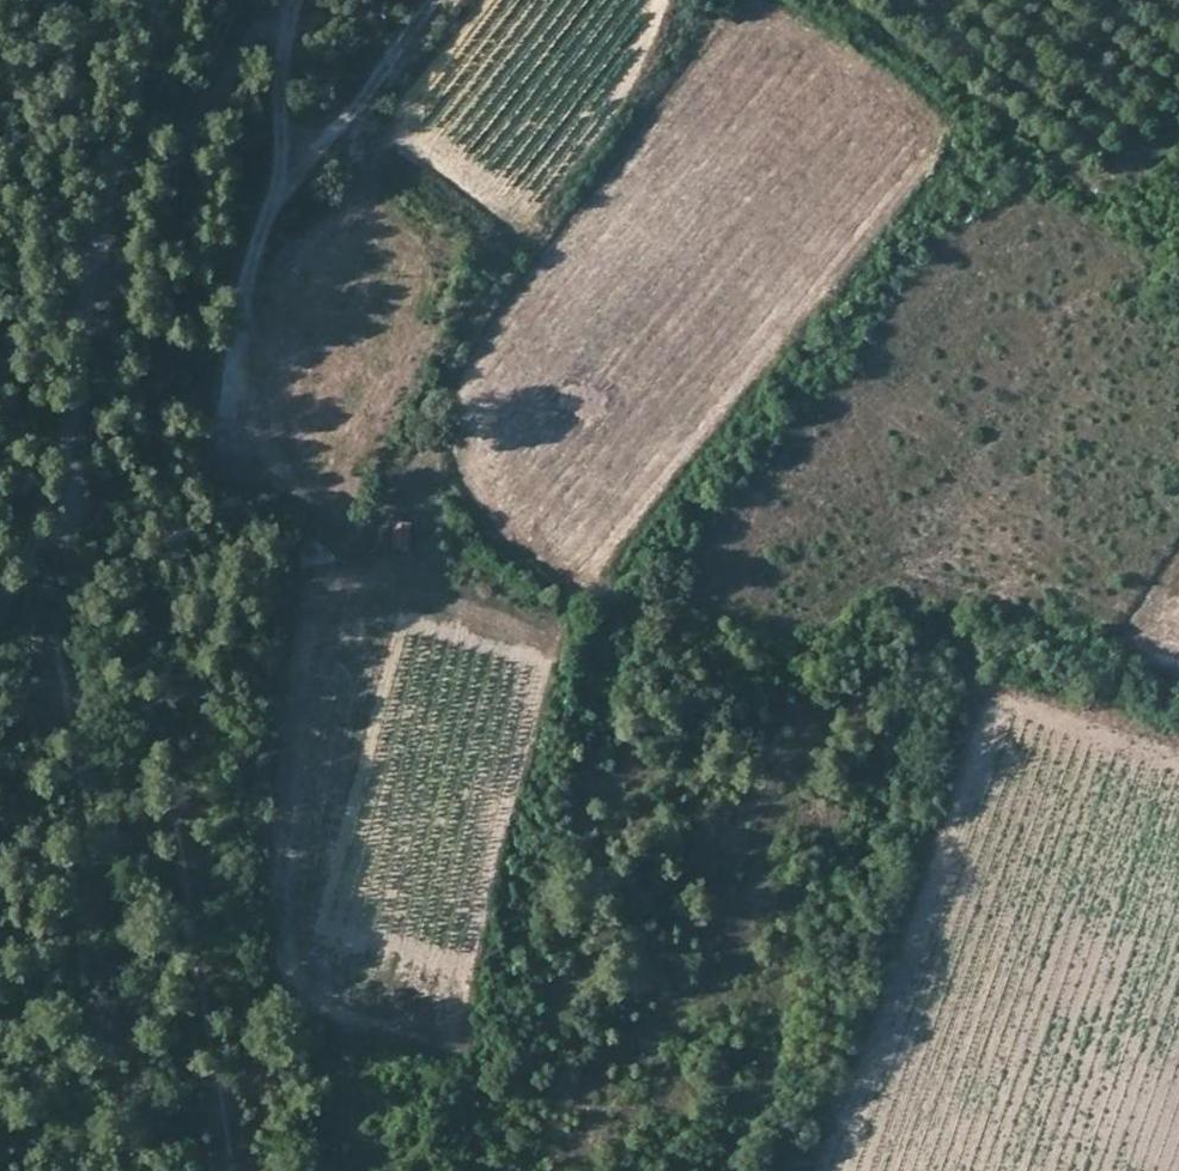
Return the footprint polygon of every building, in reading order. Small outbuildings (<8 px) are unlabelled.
[(392,515),(388,542),(407,545),(411,518),(392,515)]
